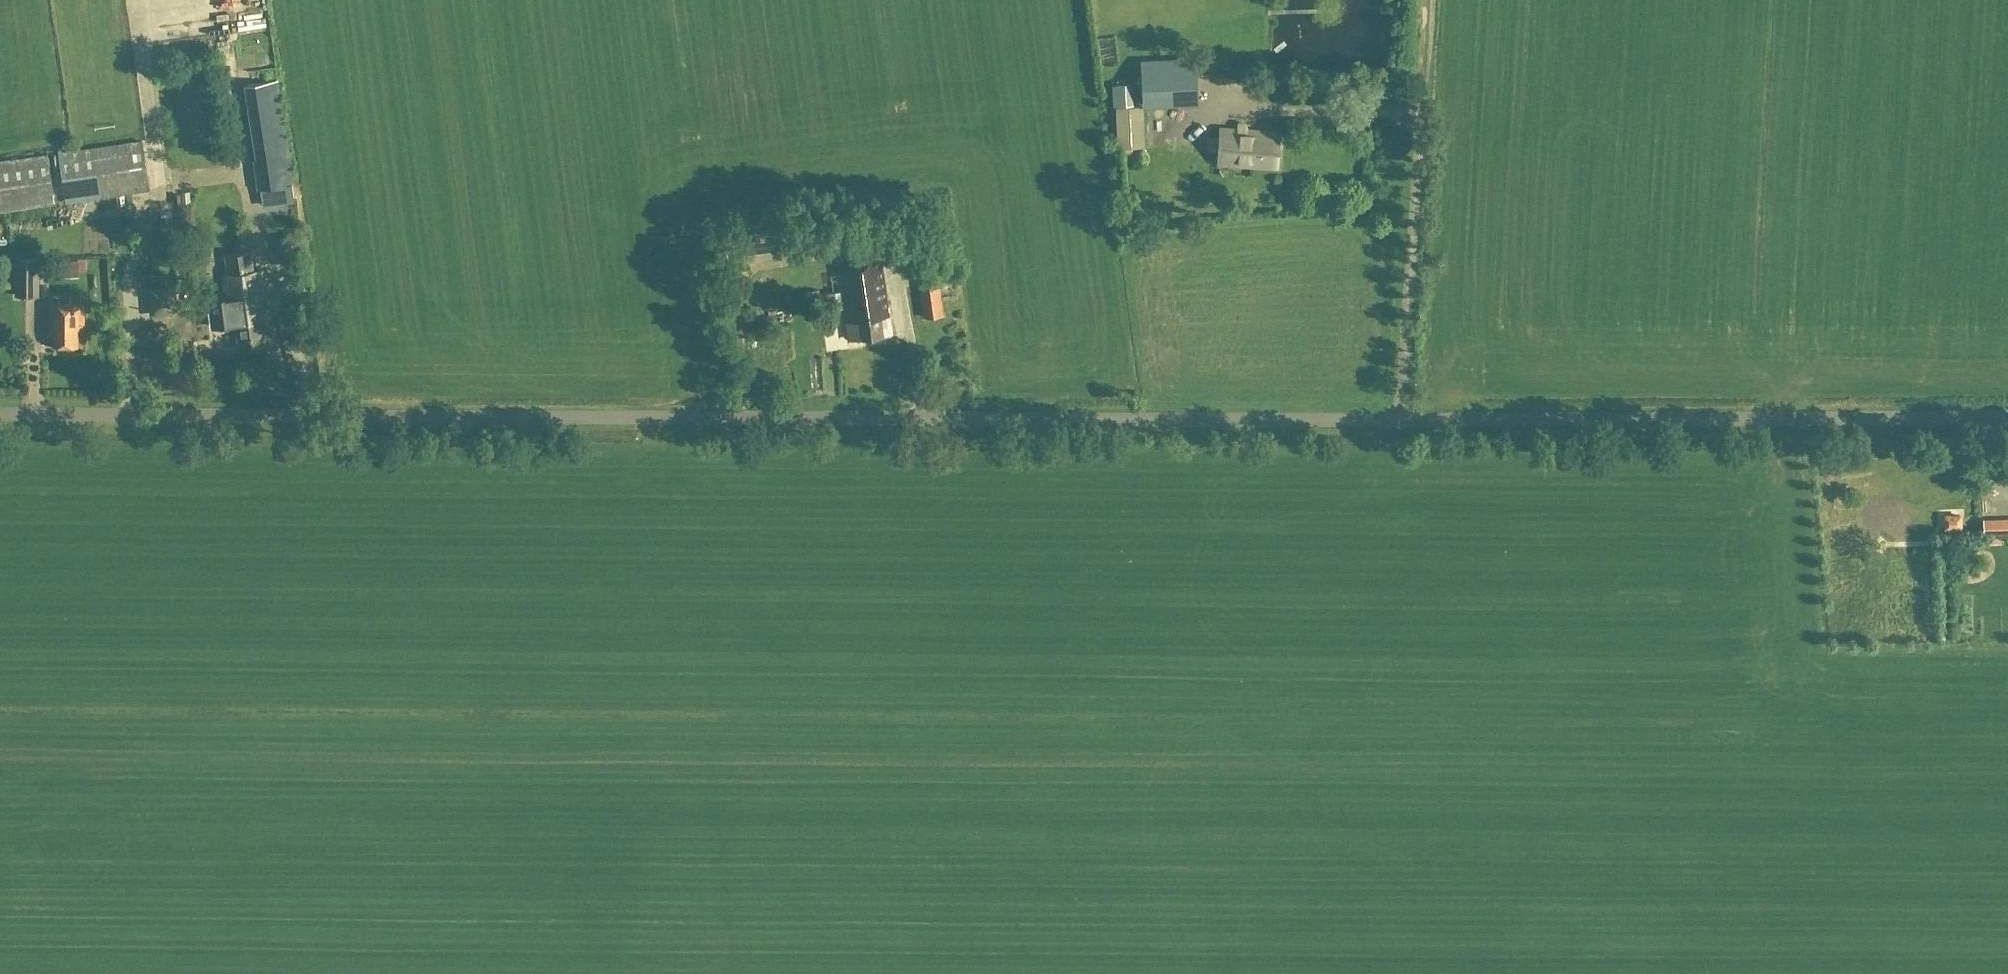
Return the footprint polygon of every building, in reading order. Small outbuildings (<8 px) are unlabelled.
[(1143,106),(1198,103),(1196,60),(1141,62),(1143,106)] [(246,84),(252,125),(283,120),(277,80),(246,84)] [(1115,86),(1116,106),(1129,106),(1128,85),(1115,86)] [(1144,146),(1142,106),(1116,107),(1119,148),(1144,146)] [(1220,128),(1219,138),(1207,137),(1206,149),(1219,150),(1218,163),(1277,167),(1280,132),(1220,128)] [(56,155),(63,202),(148,190),(141,142),(56,155)] [(258,188),(292,183),(288,155),(254,160),(258,188)] [(53,203),(46,156),(0,163),(0,211),(53,203)] [(723,230),(712,231),(715,258),(727,257),(727,258),(802,250),(802,247),(815,245),(813,219),(799,221),(799,219),(723,228),(723,230)] [(222,275),(226,298),(247,296),(247,301),(265,299),(261,270),(253,271),(250,253),(224,256),(227,275),(222,275)] [(37,296),(38,259),(16,259),(16,296),(37,296)] [(879,261),(844,266),(851,322),(845,323),(847,339),(889,334),(879,261)] [(936,268),(918,271),(925,317),(943,315),(936,268)] [(247,301),(247,296),(226,298),(229,325),(236,324),(239,349),(265,345),(262,320),(267,320),(265,299),(247,301)] [(49,334),(52,334),(52,346),(69,346),(78,347),(78,330),(84,330),(84,304),(49,304),(49,334)] [(913,331),(914,347),(927,346),(926,330),(913,331)] [(1943,530),(1961,530),(1961,515),(1942,515),(1943,530)]
